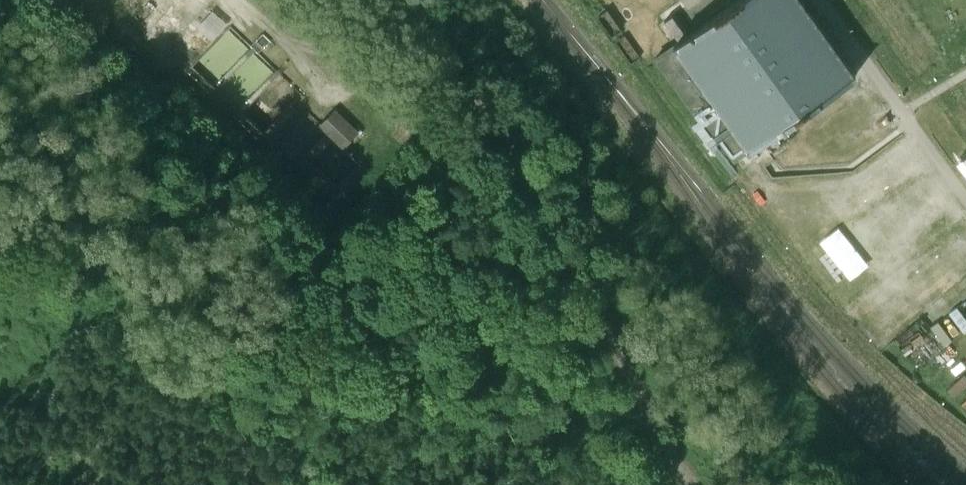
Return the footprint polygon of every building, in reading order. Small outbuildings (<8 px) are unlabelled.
[(673,46),(655,59),(699,120),(703,117),(735,161),(748,152),(756,147),(855,76),(801,0),(737,0),(680,40),(673,46)] [(194,29),(213,42),(226,23),(210,12),(201,24),(198,23),(194,29)] [(357,139),(335,117),(320,132),(342,154),(357,139)] [(383,164),(365,147),(357,156),(374,173),(383,164)] [(955,399),(965,411),(965,388),(955,399)]
